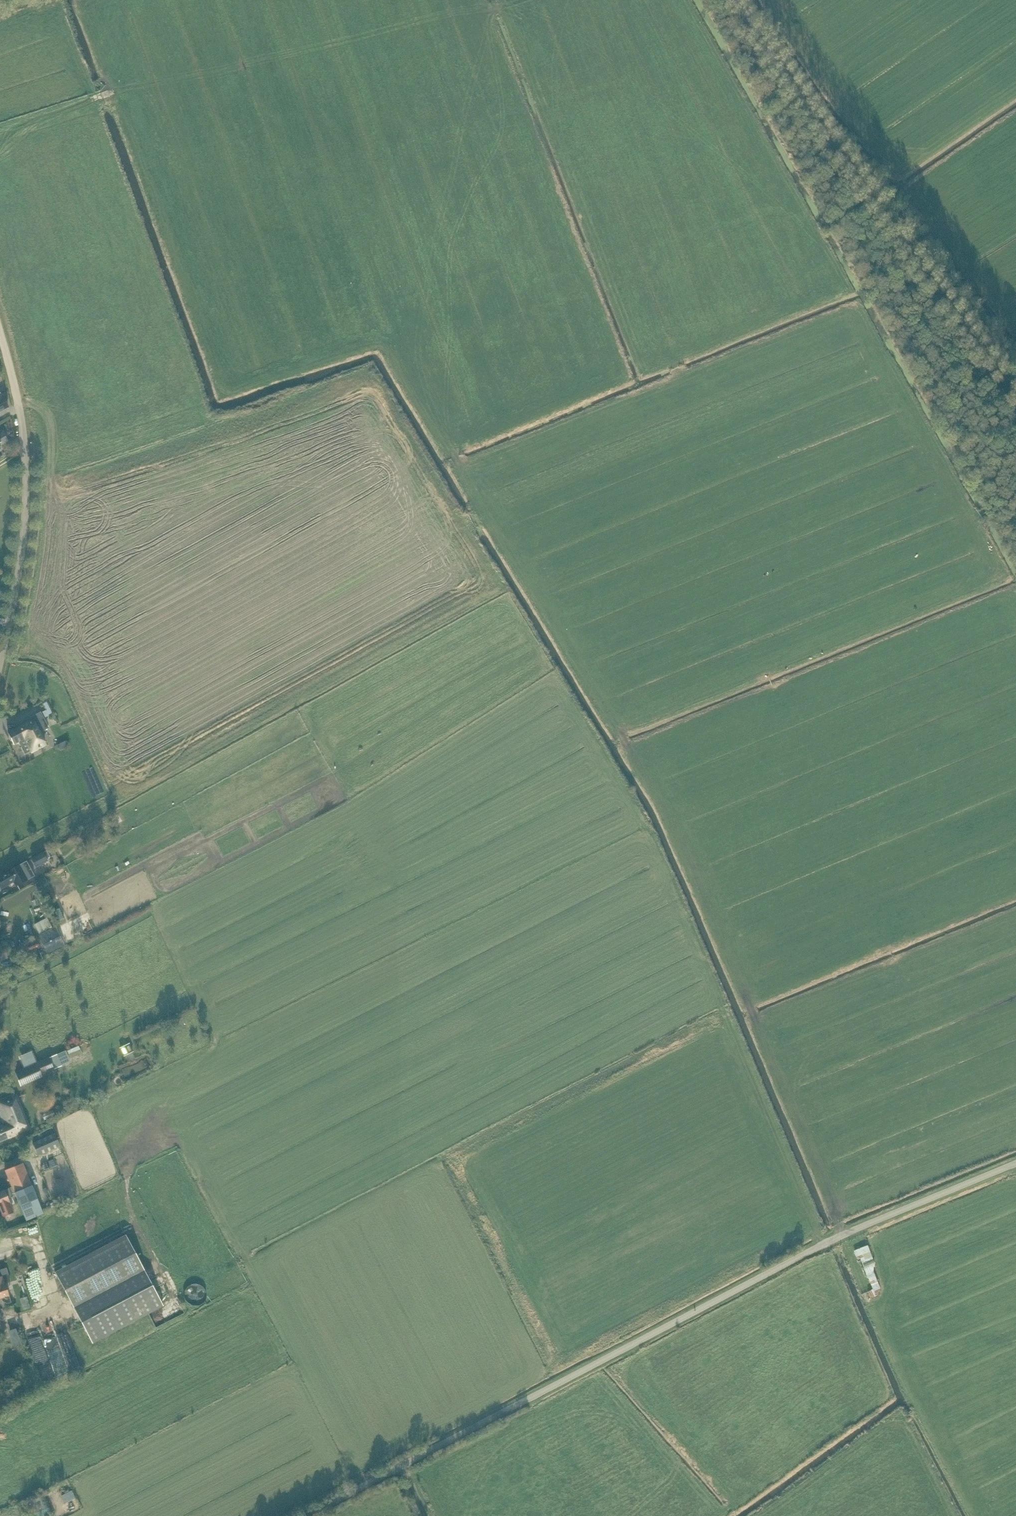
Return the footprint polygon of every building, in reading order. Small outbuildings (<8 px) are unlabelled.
[(9,407),(0,394),(0,412),(9,407)] [(46,710),(42,712),(45,718),(49,716),(48,715),(52,713),(46,702),(43,704),(45,709),(46,710)] [(42,739),(39,733),(49,728),(41,713),(32,719),(32,720),(8,733),(14,745),(24,739),(31,752),(38,749),(42,748),(41,747),(45,745),(42,739)] [(51,858),(46,851),(31,859),(36,867),(51,858)] [(22,872),(26,870),(23,865),(19,867),(18,866),(7,872),(8,873),(0,877),(0,889),(13,882),(16,886),(26,880),(22,872)] [(47,918),(34,925),(39,935),(52,929),(47,918)] [(83,920),(75,924),(79,932),(87,928),(83,920)] [(64,945),(55,927),(52,929),(39,935),(47,953),(64,945)] [(51,1042),(58,1040),(55,1032),(48,1034),(51,1042)] [(72,1044),(61,1048),(63,1052),(73,1049),(72,1044)] [(129,1044),(120,1048),(124,1056),(133,1052),(129,1044)] [(61,1067),(58,1058),(56,1055),(15,1073),(20,1085),(42,1075),(41,1074),(52,1069),(53,1070),(61,1067)] [(21,1115),(13,1095),(0,1100),(0,1116),(4,1125),(0,1127),(0,1142),(27,1131),(21,1115)] [(39,1156),(60,1146),(55,1134),(33,1144),(39,1156)] [(43,1214),(37,1199),(22,1163),(5,1170),(26,1221),(43,1214)] [(13,1197),(9,1188),(0,1192),(0,1209),(3,1216),(13,1212),(8,1199),(13,1197)] [(92,1343),(163,1306),(126,1235),(55,1273),(92,1343)] [(874,1272),(874,1268),(875,1267),(875,1265),(876,1265),(868,1246),(854,1251),(858,1260),(860,1259),(874,1290),(866,1293),(870,1303),(873,1302),(872,1299),(877,1297),(877,1295),(879,1294),(879,1293),(879,1291),(881,1291),(880,1289),(881,1289),(874,1272)] [(20,1272),(22,1294),(30,1293),(29,1283),(34,1283),(33,1271),(20,1272)] [(4,1284),(1,1276),(0,1277),(0,1298),(1,1298),(2,1300),(3,1302),(6,1303),(8,1303),(11,1303),(5,1284),(4,1284)] [(29,1308),(36,1307),(35,1299),(28,1300),(29,1308)] [(55,1321),(41,1326),(58,1377),(72,1372),(55,1321)] [(40,1326),(26,1330),(42,1382),(57,1377),(40,1326)] [(47,1511),(40,1496),(25,1503),(31,1515),(35,1515),(47,1511)]
